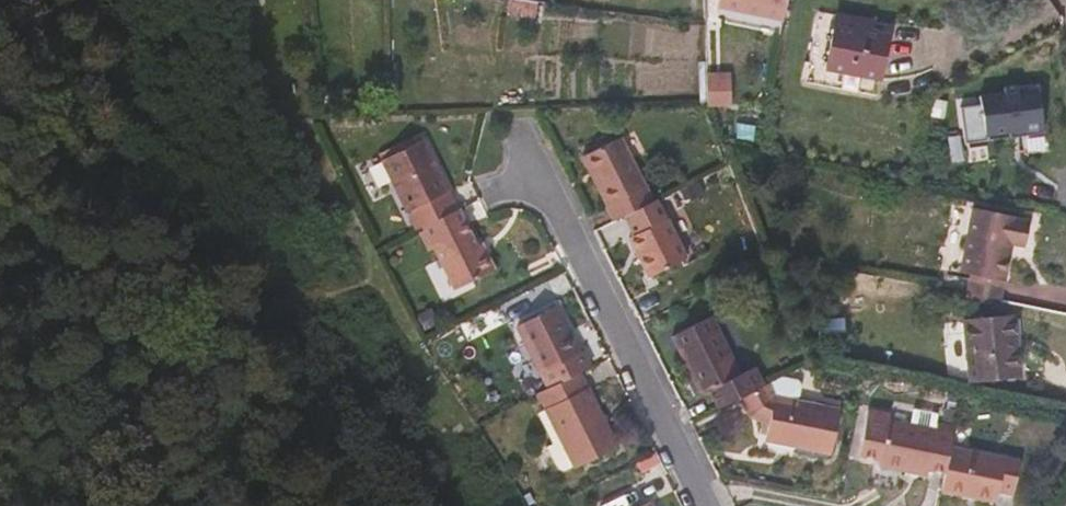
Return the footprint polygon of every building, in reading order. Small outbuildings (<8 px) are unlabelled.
[(528,1),(519,0),(508,0),(506,14),(526,16),(528,1)] [(789,0),(722,0),(720,7),(785,21),(789,0)] [(874,97),(884,37),(866,34),(868,23),(821,14),(807,84),(874,97)] [(730,106),(731,76),(723,75),(723,73),(706,73),(707,107),(730,106)] [(963,133),(1046,132),(1045,88),(963,89),(963,133)] [(461,209),(428,140),(387,160),(420,229),(430,224),(461,209)] [(643,190),(620,140),(582,158),(612,222),(621,218),(644,206),(637,193),(643,190)] [(681,263),(653,202),(644,206),(621,218),(638,252),(632,254),(645,280),(681,263)] [(483,250),(463,208),(461,209),(430,224),(459,288),(503,267),(492,245),(483,250)] [(1006,256),(1008,245),(1023,249),(1028,225),(1016,222),(1017,218),(972,209),(959,275),(970,277),(967,295),(1000,302),(1009,256),(1006,256)] [(576,359),(554,311),(514,329),(536,377),(576,359)] [(1020,377),(1014,318),(966,323),(971,382),(1020,377)] [(736,379),(709,322),(670,342),(697,399),(736,379)] [(535,399),(542,413),(534,417),(548,447),(541,451),(552,472),(559,474),(569,469),(570,471),(611,451),(576,379),(535,399)] [(832,457),(840,412),(775,399),(767,445),(832,457)] [(950,449),(955,427),(935,423),(934,429),(888,420),(889,413),(866,409),(858,453),(879,458),(878,464),(926,474),(927,467),(946,470),(950,449)] [(1013,489),(1018,462),(950,449),(946,470),(942,493),(995,502),(997,487),(1013,489)]
